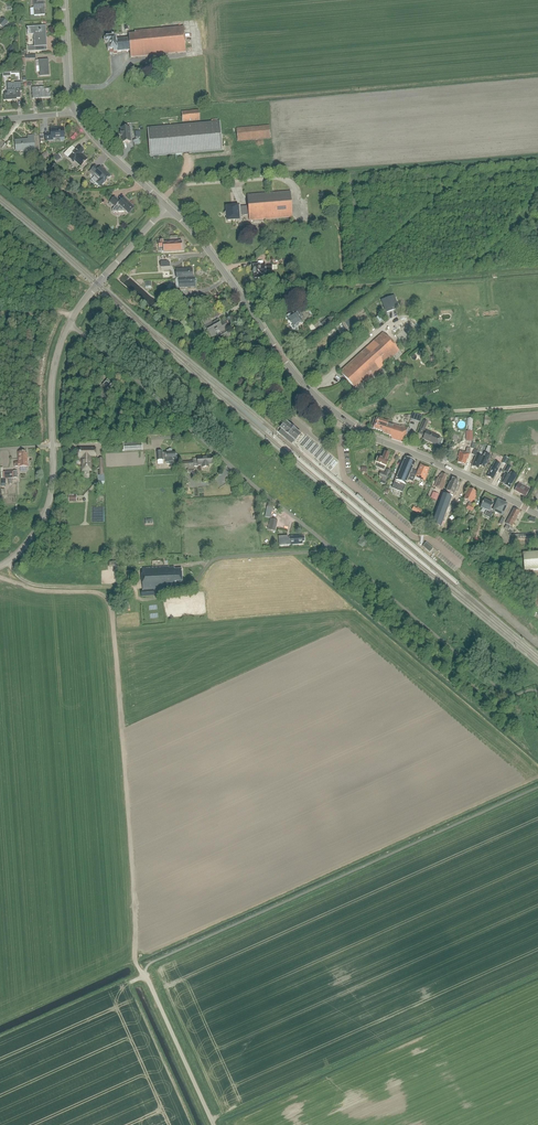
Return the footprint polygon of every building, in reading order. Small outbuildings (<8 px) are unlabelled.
[(33,8),(34,16),(45,16),(44,1),(41,2),(37,2),(37,0),(33,0),(33,8)] [(46,26),(27,27),(27,35),(34,35),(34,47),(28,47),(29,52),(42,51),(42,46),(45,46),(44,34),(46,34),(46,26)] [(131,57),(186,52),(184,27),(135,31),(136,33),(129,34),(129,38),(116,39),(116,36),(107,37),(107,38),(105,38),(106,39),(105,40),(105,42),(106,43),(106,44),(107,44),(108,50),(113,50),(113,52),(130,51),(131,57)] [(10,46),(6,51),(11,55),(15,50),(10,46)] [(46,60),(36,61),(36,67),(40,67),(40,76),(49,76),(48,66),(45,67),(45,63),(46,63),(46,60)] [(17,100),(17,99),(21,98),(20,92),(22,92),(21,82),(7,83),(7,93),(4,94),(4,101),(17,100)] [(37,88),(32,88),(33,98),(40,97),(40,96),(46,96),(46,98),(51,98),(50,89),(37,90),(37,88)] [(183,122),(200,120),(199,110),(182,112),(183,122)] [(150,156),(222,150),(220,122),(148,128),(150,156)] [(270,125),(236,128),(238,141),(271,138),(270,125)] [(53,138),(65,137),(64,127),(50,128),(51,134),(45,134),(45,141),(54,140),(53,138)] [(131,142),(130,127),(121,128),(121,131),(120,131),(121,136),(122,136),(122,143),(131,142)] [(29,153),(36,153),(35,135),(28,136),(28,140),(15,141),(16,150),(29,149),(29,153)] [(69,149),(64,154),(66,155),(73,162),(75,161),(81,166),(88,159),(82,153),(84,151),(79,146),(76,149),(73,147),(73,146),(69,149)] [(99,180),(96,183),(99,186),(102,186),(104,183),(105,183),(111,177),(100,167),(99,169),(95,166),(89,172),(99,180)] [(225,216),(226,216),(227,221),(236,221),(235,218),(241,218),(241,215),(249,214),(249,220),(292,217),(290,192),(247,195),(248,206),(240,207),(240,206),(225,207),(226,212),(225,212),(224,214),(224,215),(225,216)] [(115,197),(110,202),(111,204),(115,207),(112,210),(113,212),(126,212),(129,214),(135,208),(124,198),(120,202),(115,197)] [(160,252),(183,251),(182,242),(170,242),(170,241),(159,242),(160,252)] [(253,265),(253,267),(254,278),(266,278),(266,271),(272,270),(272,266),(265,266),(265,265),(253,265)] [(176,270),(176,279),(178,279),(193,278),(192,269),(176,270)] [(179,288),(195,287),(194,278),(193,278),(178,279),(179,288)] [(393,295),(380,299),(384,312),(397,308),(393,295)] [(429,324),(439,314),(432,307),(422,317),(429,324)] [(298,327),(306,321),(304,317),(302,318),(300,315),(302,314),(299,311),(291,316),(290,315),(286,318),(294,331),(298,328),(298,327)] [(373,321),(375,324),(376,326),(385,319),(381,314),(373,321)] [(406,347),(427,326),(421,319),(418,321),(413,316),(406,324),(410,328),(398,339),(406,347)] [(219,320),(213,323),(209,317),(202,321),(212,338),(221,333),(222,336),(221,336),(224,340),(230,337),(227,333),(226,334),(224,331),(229,328),(225,321),(221,323),(219,320)] [(321,324),(324,329),(333,323),(331,321),(332,320),(330,317),(329,318),(321,324)] [(366,382),(399,351),(383,333),(340,372),(355,388),(360,384),(361,384),(365,381),(366,382)] [(105,400),(110,395),(100,387),(96,392),(105,400)] [(403,443),(408,429),(388,422),(377,419),(374,429),(383,432),(383,433),(391,436),(392,439),(403,443)] [(424,421),(420,429),(425,431),(426,431),(424,437),(423,438),(424,439),(438,445),(438,444),(441,446),(444,439),(441,438),(441,437),(426,430),(425,430),(428,423),(424,421)] [(281,430),(295,441),(300,436),(286,424),(281,430)] [(136,443),(124,444),(124,448),(124,452),(136,451),(136,443)] [(469,454),(471,449),(468,448),(466,453),(462,451),(462,452),(460,452),(459,456),(459,457),(458,462),(465,465),(467,458),(468,458),(470,454),(469,454)] [(92,472),(91,459),(96,458),(96,449),(78,449),(79,459),(82,459),(83,472),(92,472)] [(173,464),(172,459),(177,459),(177,458),(178,458),(178,455),(177,454),(175,454),(175,453),(172,453),(172,451),(167,451),(167,453),(162,454),(162,452),(157,452),(157,461),(166,460),(166,464),(173,464)] [(18,462),(15,462),(15,467),(20,467),(20,472),(27,471),(27,467),(28,467),(28,454),(26,454),(26,452),(19,452),(18,452),(18,462)] [(387,461),(389,454),(385,453),(382,459),(380,458),(377,457),(375,462),(378,463),(377,466),(385,469),(388,461),(387,461)] [(477,456),(472,467),(478,470),(480,465),(484,467),(487,461),(488,462),(491,455),(486,453),(484,457),(483,458),(477,456)] [(214,464),(213,456),(198,458),(199,465),(203,465),(203,467),(209,467),(209,464),(214,464)] [(335,466),(338,462),(331,457),(328,461),(335,466)] [(415,463),(413,462),(405,458),(392,488),(402,493),(415,463)] [(193,461),(182,461),(183,468),(188,467),(192,467),(194,467),(198,467),(197,459),(193,459),(193,461)] [(493,479),(498,470),(498,469),(498,467),(497,467),(500,463),(496,461),(487,476),(493,479)] [(426,475),(429,469),(421,465),(418,472),(414,470),(409,480),(414,482),(416,477),(425,481),(428,475),(426,475)] [(387,480),(391,471),(386,469),(384,474),(380,472),(378,477),(387,480)] [(511,472),(510,475),(509,476),(506,474),(501,482),(505,484),(504,485),(510,488),(515,478),(517,475),(511,472)] [(444,482),(447,476),(442,474),(441,476),(440,476),(440,477),(439,477),(435,487),(442,490),(445,482),(444,482)] [(457,485),(459,481),(453,478),(451,483),(450,483),(446,491),(454,494),(458,486),(457,485)] [(526,496),(531,488),(520,482),(515,490),(526,496)] [(475,496),(477,492),(469,489),(464,499),(469,501),(468,504),(467,504),(465,508),(471,511),(473,507),(471,506),(472,503),(473,504),(476,496),(475,496)] [(438,494),(433,492),(430,498),(433,500),(436,501),(438,494)] [(452,498),(443,494),(434,517),(428,514),(426,519),(433,522),(432,524),(441,528),(452,498)] [(491,518),(493,512),(490,511),(493,504),(484,500),(480,508),(486,511),(484,515),(491,518)] [(501,515),(506,505),(499,501),(494,511),(501,515)] [(267,506),(265,517),(271,518),(273,508),(267,506)] [(513,524),(520,512),(514,509),(506,524),(507,524),(503,530),(507,532),(508,532),(508,531),(511,527),(513,524)] [(271,518),(269,529),(276,531),(279,520),(271,518)] [(288,536),(278,537),(279,546),(290,545),(290,538),(288,538),(288,536)] [(290,536),(290,538),(290,545),(302,544),(302,542),(304,542),(304,537),(302,537),(302,536),(290,536)] [(426,543),(422,547),(430,553),(433,549),(426,543)] [(537,570),(537,553),(522,555),(524,572),(537,570)] [(176,582),(184,581),(183,568),(175,569),(175,567),(169,567),(142,568),(143,591),(142,591),(142,596),(156,595),(155,590),(177,589),(176,582)] [(120,610),(130,610),(129,602),(120,603),(120,610)]
